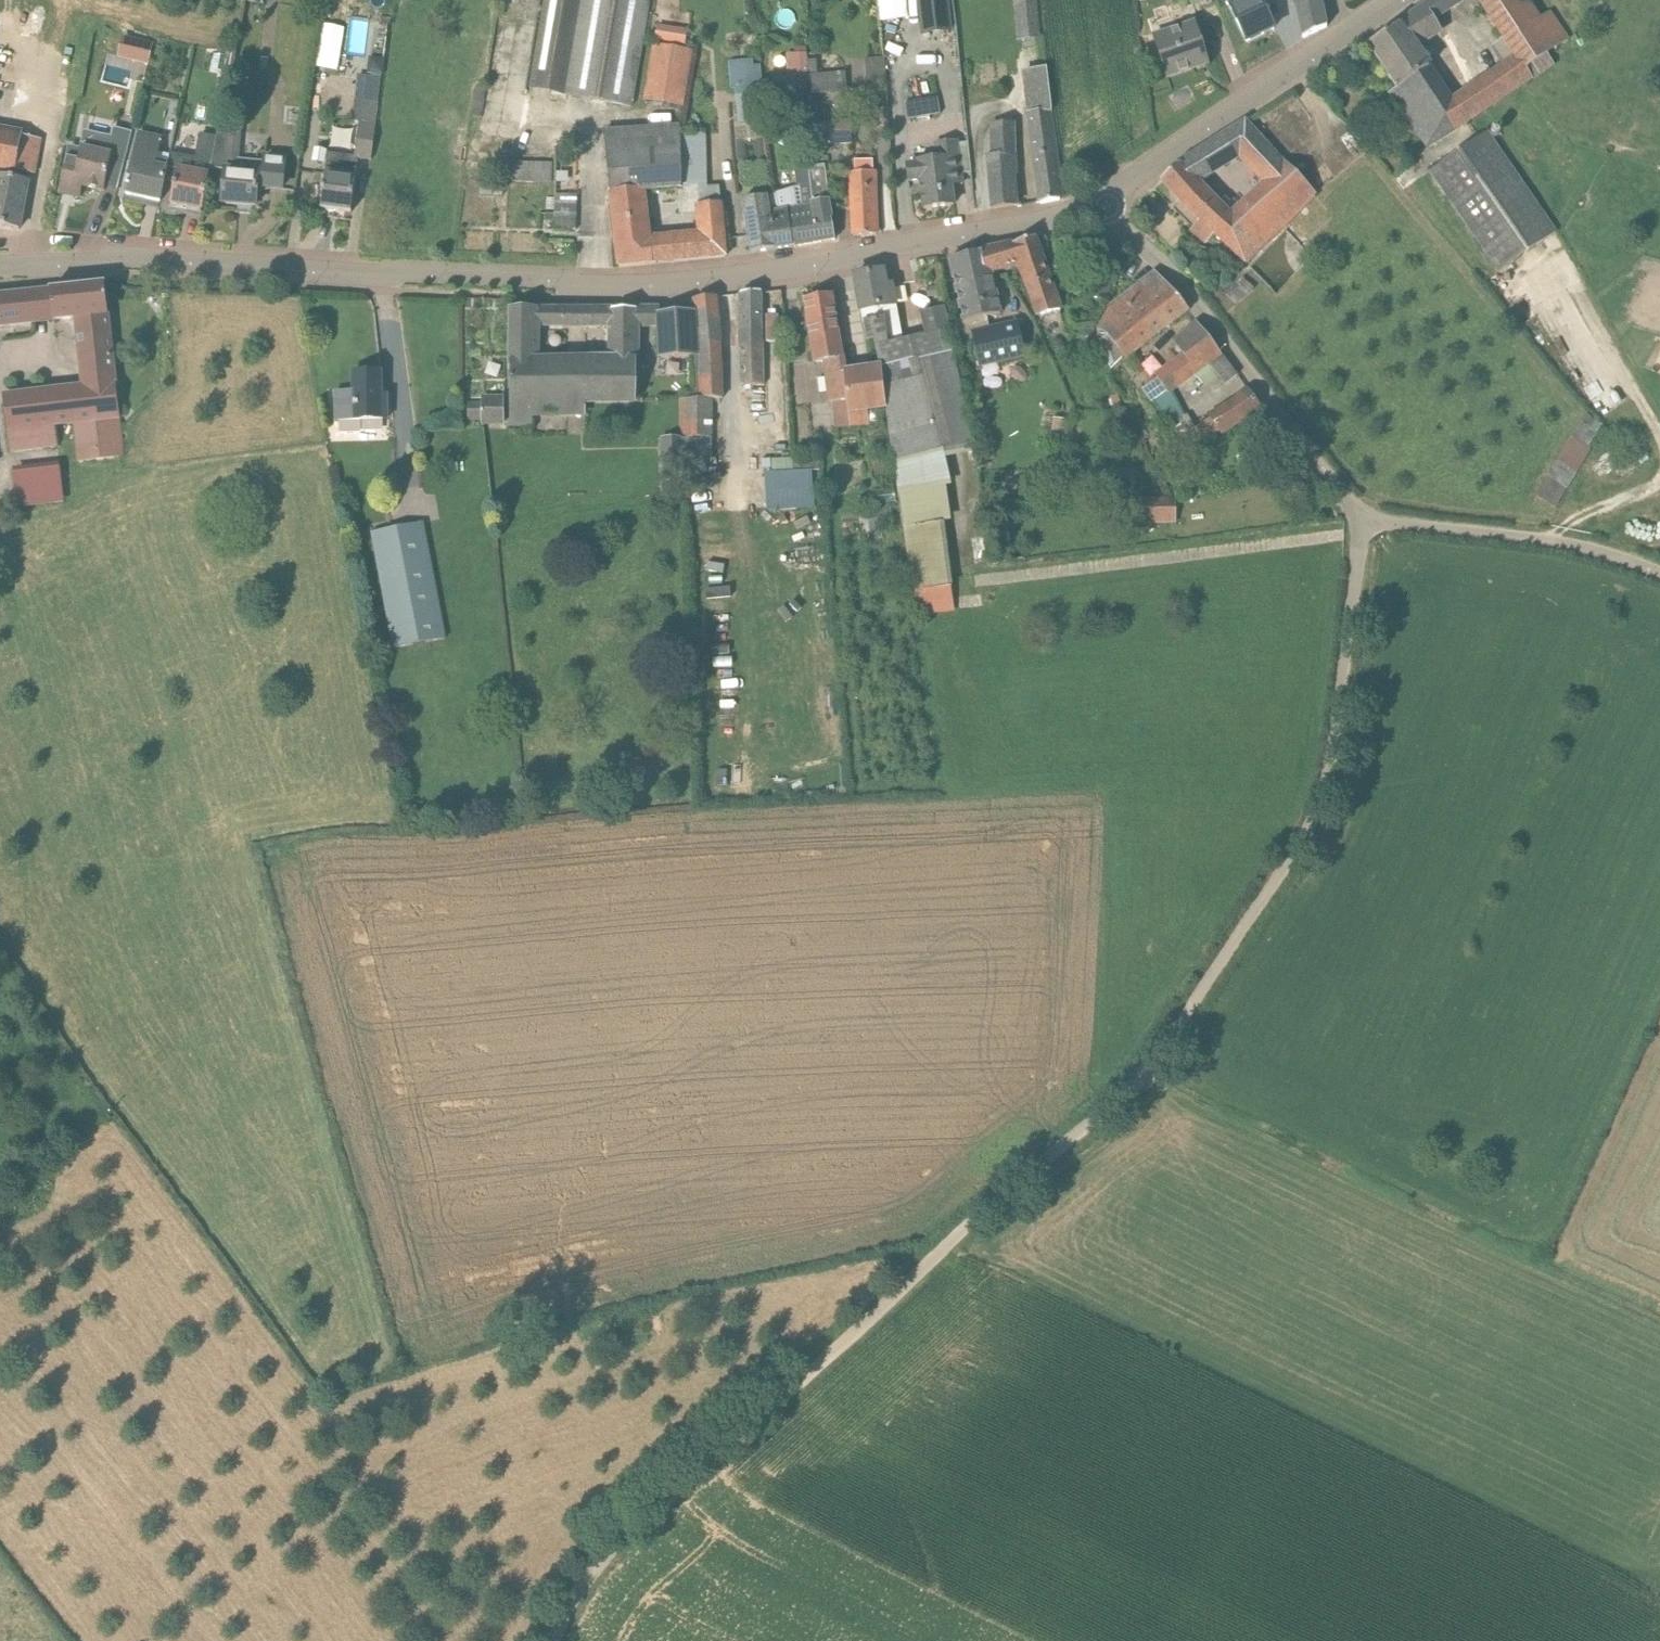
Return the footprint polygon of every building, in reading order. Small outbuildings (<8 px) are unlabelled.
[(566,96),(631,107),(649,0),(582,0),(566,96)] [(883,21),(911,17),(909,0),(879,0),(883,21)] [(923,34),(949,31),(945,0),(933,0),(919,2),(923,34)] [(1017,41),(1040,38),(1036,0),(1013,0),(1017,41)] [(1274,28),(1265,9),(1270,7),(1267,0),(1228,0),(1230,6),(1246,41),(1274,28)] [(1303,38),(1326,28),(1320,0),(1295,0),(1303,38)] [(1367,45),(1396,89),(1390,92),(1428,147),(1524,83),(1530,78),(1552,65),(1546,53),(1568,40),(1548,12),(1546,13),(1547,14),(1539,20),(1525,0),(1476,0),(1512,57),(1452,96),(1419,48),(1442,33),(1434,21),(1464,0),(1445,0),(1450,8),(1435,19),(1427,7),(1428,7),(1427,5),(1367,45)] [(1167,78),(1194,69),(1192,64),(1206,59),(1194,23),(1153,36),(1167,78)] [(657,26),(654,40),(684,45),(687,30),(657,26)] [(139,39),(133,61),(149,65),(154,43),(139,39)] [(684,108),(692,50),(653,44),(644,102),(684,108)] [(810,94),(809,75),(807,75),(805,54),(788,55),(788,80),(781,80),(781,78),(773,79),(774,97),(810,94)] [(867,58),(868,80),(886,79),(885,57),(867,58)] [(368,72),(382,74),(384,60),(377,60),(373,59),(369,62),(369,66),(368,72)] [(760,67),(733,70),(738,114),(753,113),(754,122),(766,120),(760,67)] [(1052,112),(1047,69),(1025,71),(1029,113),(1040,204),(1060,200),(1059,196),(1054,152),(1056,152),(1050,112),(1052,112)] [(809,75),(810,94),(848,91),(848,90),(847,90),(845,72),(809,75)] [(358,158),(370,160),(371,160),(376,124),(381,78),(365,76),(359,122),(355,157),(343,155),(328,153),(326,172),(321,208),(351,212),(358,158)] [(937,98),(905,103),(908,120),(940,115),(937,98)] [(888,108),(877,109),(877,127),(888,126),(888,108)] [(810,145),(852,144),(851,121),(809,123),(810,145)] [(1313,195),(1245,122),(1195,154),(1196,155),(1211,177),(1238,160),(1261,185),(1231,215),(1201,184),(1196,186),(1181,164),(1182,164),(1181,163),(1179,164),(1161,180),(1200,219),(1192,227),(1203,239),(1211,230),(1244,262),(1313,195)] [(993,124),(993,140),(1014,140),(1013,123),(993,124)] [(34,175),(40,139),(21,138),(22,131),(0,127),(0,168),(34,175)] [(721,203),(698,204),(697,186),(682,187),(681,150),(682,150),(681,133),(681,127),(603,132),(615,232),(648,229),(653,264),(726,257),(721,203)] [(212,162),(211,167),(225,170),(226,167),(237,168),(237,161),(239,139),(240,130),(229,129),(218,128),(217,137),(212,162)] [(1498,272),(1556,232),(1487,132),(1430,172),(1498,272)] [(160,202),(167,168),(155,165),(161,139),(138,134),(129,181),(128,181),(127,187),(128,187),(126,195),(160,202)] [(258,161),(259,136),(244,136),(244,161),(258,161)] [(937,159),(917,161),(918,164),(907,165),(909,181),(920,180),(924,209),(954,205),(951,185),(961,184),(957,141),(935,144),(937,159)] [(104,190),(111,156),(81,150),(79,160),(66,158),(60,192),(80,197),(82,186),(104,190)] [(698,204),(721,203),(719,189),(703,190),(703,185),(703,150),(698,150),(682,150),(681,150),(682,187),(697,186),(698,204)] [(171,204),(203,210),(211,167),(212,162),(170,155),(168,162),(168,164),(178,166),(171,204)] [(226,167),(225,170),(222,203),(236,204),(236,212),(251,213),(252,205),(256,206),(257,188),(263,188),(263,187),(281,188),(283,159),(266,158),(266,164),(237,161),(237,168),(226,167)] [(555,182),(556,161),(511,161),(511,181),(555,182)] [(824,164),(809,166),(813,200),(812,201),(819,242),(835,239),(829,199),(824,164)] [(794,246),(819,242),(812,201),(813,200),(809,166),(794,167),(797,186),(776,193),(776,195),(779,210),(788,208),(794,246)] [(854,236),(876,234),(871,173),(851,174),(854,236)] [(1017,205),(1013,175),(989,177),(993,208),(1017,205)] [(28,181),(0,176),(0,226),(19,230),(28,181)] [(554,229),(576,230),(576,194),(554,193),(554,229)] [(741,200),(750,253),(794,246),(788,208),(779,210),(776,195),(741,200)] [(619,267),(653,264),(648,229),(615,232),(619,267)] [(1034,239),(1035,239),(1035,237),(1013,245),(1000,247),(982,251),(986,273),(1020,262),(1039,315),(1057,309),(1034,239)] [(982,251),(949,258),(962,317),(952,320),(958,345),(973,342),(971,333),(989,329),(987,317),(1000,314),(992,278),(987,275),(986,273),(982,251)] [(873,339),(880,369),(885,406),(886,406),(894,461),(974,442),(946,331),(949,330),(944,308),(919,314),(925,335),(889,344),(886,326),(899,323),(891,285),(886,286),(883,271),(854,276),(862,322),(864,322),(867,340),(873,339)] [(1124,357),(1169,321),(1187,309),(1170,288),(1157,274),(1109,309),(1097,329),(1098,340),(1110,369),(1124,356),(1124,357)] [(1226,294),(1236,305),(1254,289),(1243,278),(1226,294)] [(105,284),(0,296),(0,327),(75,318),(83,387),(3,396),(10,451),(57,445),(55,425),(119,417),(105,284)] [(925,287),(927,297),(935,296),(934,286),(925,287)] [(761,343),(761,292),(740,294),(743,385),(764,385),(763,343),(761,343)] [(822,360),(824,375),(844,373),(831,295),(831,294),(805,299),(815,362),(822,360)] [(719,328),(716,298),(715,297),(696,300),(696,299),(695,300),(696,313),(693,313),(695,356),(694,356),(696,397),(681,398),(681,420),(682,420),(682,437),(683,469),(711,468),(711,398),(722,398),(719,328)] [(635,310),(584,310),(585,328),(608,328),(608,358),(540,358),(540,328),(566,328),(566,310),(511,310),(511,400),(510,425),(532,425),(532,417),(585,417),(586,400),(635,399),(635,329),(635,310)] [(660,357),(694,356),(695,356),(693,313),(660,316),(660,329),(660,357)] [(989,329),(971,333),(973,342),(978,365),(1025,355),(1018,323),(989,329)] [(1154,375),(1156,378),(1144,387),(1152,401),(1167,393),(1218,353),(1208,339),(1196,325),(1174,343),(1181,353),(1154,375)] [(1079,342),(1084,347),(1091,347),(1096,341),(1095,334),(1090,330),(1083,330),(1078,335),(1079,342)] [(1225,384),(1238,375),(1222,354),(1210,364),(1225,384)] [(844,373),(824,375),(828,403),(831,403),(848,403),(849,410),(867,408),(885,406),(880,369),(844,373)] [(381,395),(380,371),(353,372),(353,391),(335,392),(336,420),(339,420),(339,432),(341,434),(359,434),(361,431),(361,419),(386,419),(386,395),(381,395)] [(1203,442),(1260,406),(1249,391),(1210,418),(1194,428),(1203,442)] [(1122,407),(1118,395),(1110,398),(1114,409),(1122,407)] [(482,422),(504,422),(503,400),(482,400),(482,405),(482,421),(482,422)] [(468,421),(482,421),(482,405),(468,404),(468,421)] [(1559,507),(1607,423),(1588,412),(1540,496),(1559,507)] [(1072,421),(1055,419),(1051,445),(1068,448),(1072,421)] [(683,469),(682,437),(660,438),(661,479),(683,478),(683,469)] [(818,457),(792,459),(772,460),(772,473),(782,473),(784,510),(814,508),(812,472),(819,471),(818,457)] [(20,508),(67,501),(61,461),(14,468),(20,508)] [(1173,499),(1118,499),(1119,523),(1174,521),(1173,499)] [(394,648),(445,638),(422,522),(371,532),(394,648)]
